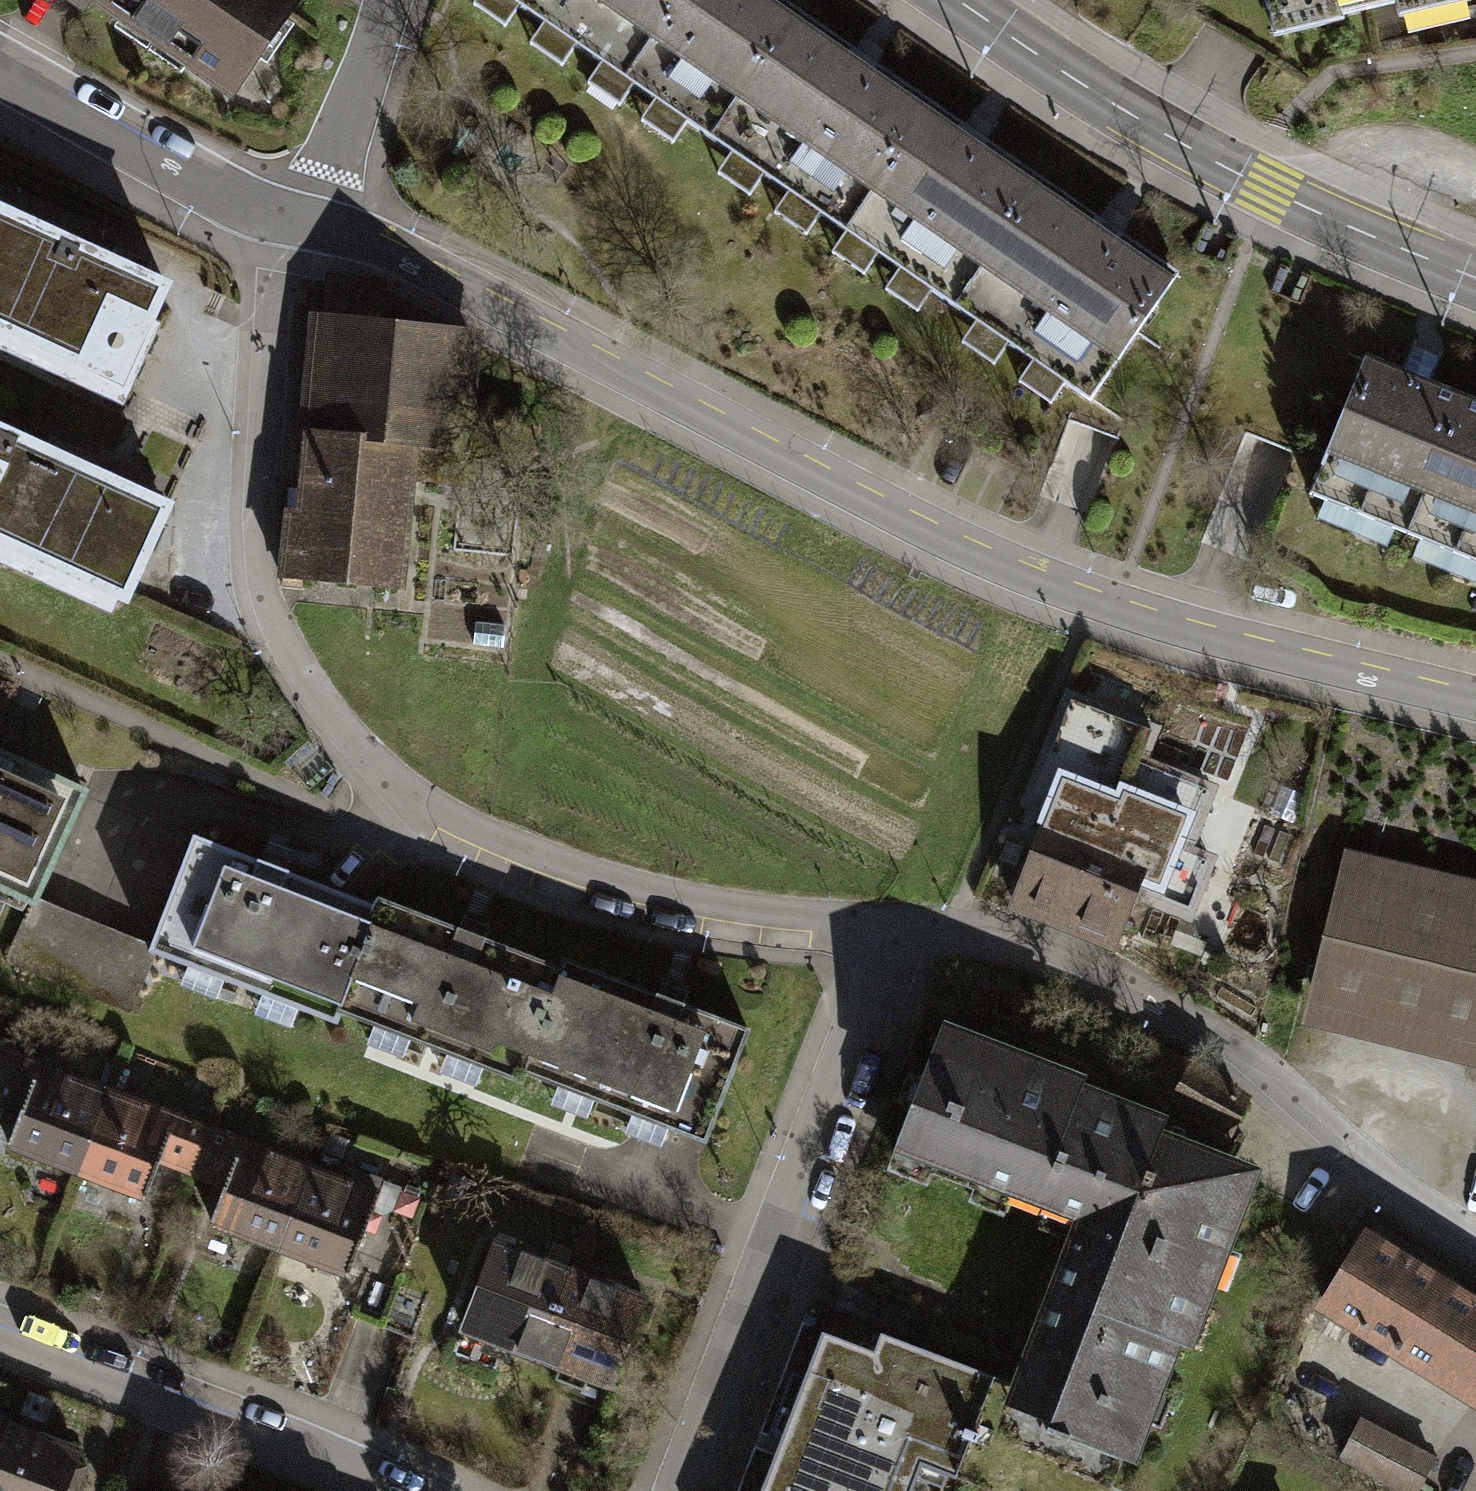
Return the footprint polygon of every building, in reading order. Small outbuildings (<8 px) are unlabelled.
[(226,94),(292,0),(93,0),(226,94)] [(580,51),(615,0),(505,0),(580,51)] [(706,138),(791,14),(771,0),(615,0),(580,51),(706,138)] [(1270,32),(1410,0),(1262,0),(1270,32)] [(706,138),(832,224),(917,100),(791,14),(706,138)] [(832,224),(958,310),(1043,186),(917,100),(832,224)] [(958,310),(1084,396),(1169,272),(1043,186),(958,310)] [(159,283),(0,214),(0,329),(121,382),(159,283)] [(322,282),(309,435),(405,443),(403,461),(436,464),(437,447),(453,449),(463,331),(378,324),(381,287),(322,282)] [(1401,374),(1361,359),(1307,494),(1404,532),(1459,395),(1424,381),(1429,367),(1407,358),(1401,374)] [(1459,395),(1404,532),(1475,561),(1475,402),(1459,395)] [(0,433),(0,540),(124,594),(163,505),(0,433)] [(392,585),(403,461),(405,443),(309,435),(304,492),(288,490),(280,575),(392,585)] [(0,754),(0,887),(24,899),(75,788),(0,754)] [(1064,770),(1007,908),(1112,951),(1141,880),(1163,889),(1194,813),(1124,785),(1121,793),(1064,770)] [(332,1019),(335,1011),(376,907),(194,837),(150,949),(332,1019)] [(1343,884),(1312,994),(1475,1036),(1475,913),(1343,884)] [(517,1082),(520,1073),(562,966),(380,896),(376,907),(335,1011),(517,1082)] [(4,959),(69,985),(92,926),(24,899),(4,959)] [(150,949),(92,926),(69,985),(128,1007),(150,949)] [(565,957),(562,966),(520,1073),(696,1141),(741,1025),(565,957)] [(891,1156),(1042,1212),(1088,1089),(1069,1082),(1072,1074),(1022,1055),(1017,1069),(995,1061),(998,1052),(938,1030),(891,1156)] [(1200,1067),(1141,1040),(1122,1073),(1138,1084),(1134,1094),(1153,1103),(1157,1094),(1219,1126),(1235,1093),(1200,1067)] [(76,1170),(106,1092),(2,1052),(0,1058),(0,1098),(19,1105),(5,1142),(76,1170)] [(1121,1102),(1088,1089),(1042,1212),(1074,1225),(1041,1314),(1168,1361),(1187,1307),(1195,1309),(1217,1249),(1222,1252),(1241,1200),(1179,1142),(1141,1126),(1142,1119),(1120,1109),(1121,1102)] [(175,1118),(106,1092),(76,1170),(145,1196),(160,1156),(175,1118)] [(160,1156),(223,1180),(237,1142),(175,1118),(160,1156)] [(208,1219),(277,1245),(306,1169),(237,1142),(223,1180),(208,1219)] [(345,1183),(306,1169),(277,1245),(346,1271),(382,1179),(351,1167),(345,1183)] [(1326,1300),(1470,1396),(1475,1387),(1475,1306),(1369,1235),(1326,1300)] [(503,1342),(534,1354),(566,1271),(493,1243),(451,1353),(493,1369),(503,1342)] [(641,1300),(566,1271),(534,1354),(565,1366),(557,1389),(600,1406),(641,1300)] [(955,1473),(1002,1490),(1104,1490),(1118,1454),(1124,1457),(1150,1387),(1157,1390),(1168,1361),(1041,1314),(1014,1387),(991,1378),(955,1473)] [(834,1490),(907,1490),(919,1460),(955,1473),(991,1378),(877,1336),(872,1350),(819,1330),(768,1467),(834,1490)] [(1353,1416),(1330,1458),(1392,1490),(1412,1490),(1430,1457),(1353,1416)] [(2,1423),(0,1429),(0,1490),(71,1490),(80,1466),(67,1461),(72,1449),(2,1423)] [(768,1467),(759,1490),(834,1490),(768,1467)]
